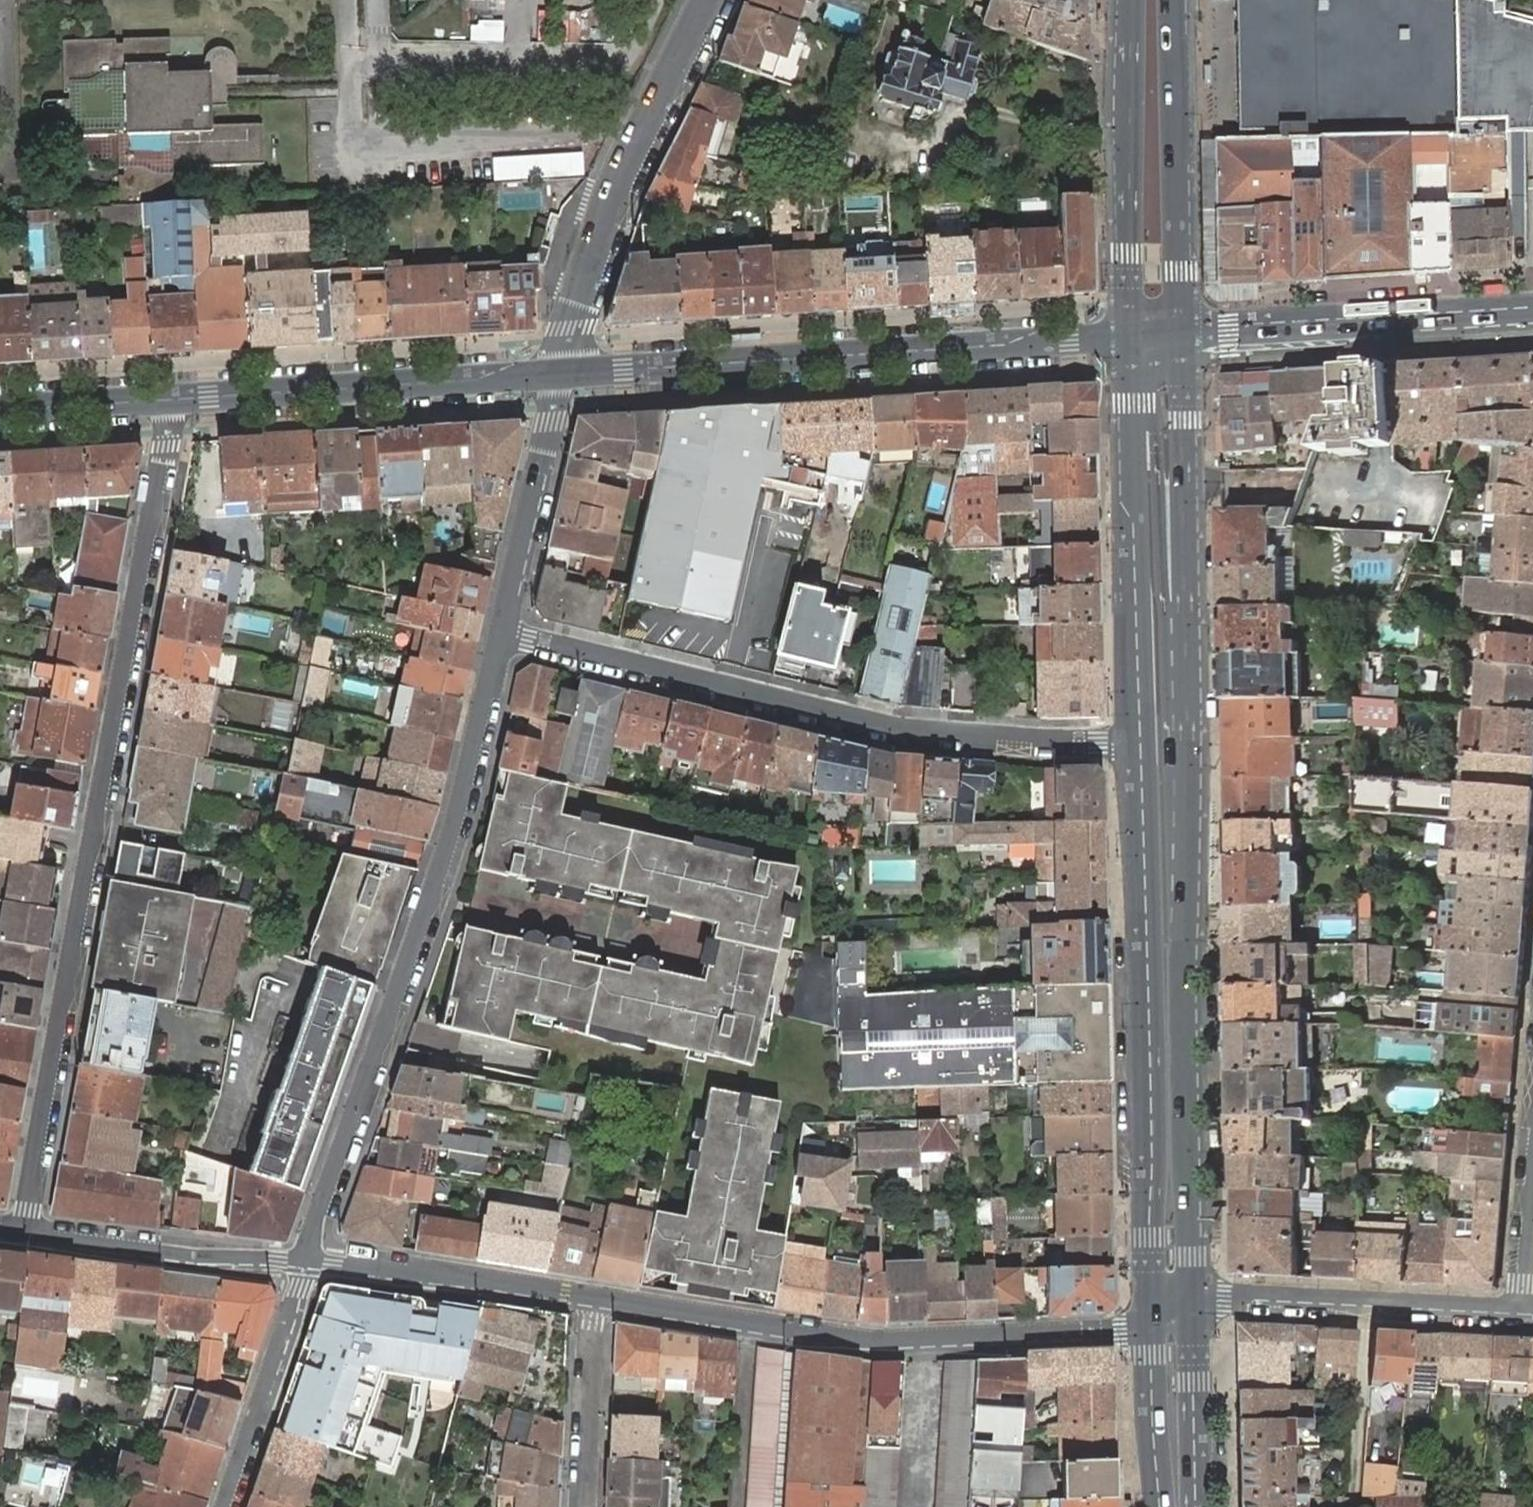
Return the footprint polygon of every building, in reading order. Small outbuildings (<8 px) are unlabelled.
[(746,7),(796,24),(803,1),(812,3),(813,0),(749,0),(746,7)] [(1088,61),(1087,26),(1023,4),(1010,0),(984,0),(990,2),(981,26),(1088,61)] [(1087,26),(1086,0),(1025,0),(1023,4),(1087,26)] [(1489,0),(1236,0),(1239,139),(1318,138),(1403,136),(1444,135),(1459,135),(1504,134),(1510,133),(1532,133),(1532,11),(1529,10),(1500,3),(1492,1),(1489,0)] [(783,60),(796,24),(746,7),(743,6),(732,39),(727,37),(718,62),(770,79),(778,58),(783,60)] [(973,72),(981,48),(957,40),(958,38),(946,34),(937,62),(928,58),(917,55),(921,42),(903,36),(898,50),(897,49),(896,53),(894,52),(887,56),(884,67),(887,73),(890,74),(888,79),(884,78),(880,81),(877,92),(878,97),(882,99),(881,101),(910,110),(908,118),(917,120),(920,113),(929,115),(930,111),(934,112),(937,110),(940,100),(938,97),(935,95),(936,92),(965,101),(967,95),(970,95),(974,93),(976,83),(975,79),(972,78),(974,72),(973,72)] [(142,206),(175,203),(174,166),(265,164),(263,124),(214,125),(213,106),(228,106),(227,94),(227,88),(237,88),(236,76),(236,61),(233,54),(227,48),(217,47),(212,49),(208,52),(205,56),(204,60),(204,72),(166,73),(166,63),(166,55),(171,55),(170,37),(123,39),(123,44),(116,44),(115,39),(62,41),(64,92),(69,92),(69,99),(64,100),(65,136),(117,134),(119,168),(123,168),(124,175),(119,176),(120,206),(142,206)] [(702,86),(690,109),(717,118),(733,123),(739,105),(736,97),(702,86)] [(690,109),(672,145),(705,156),(717,118),(690,109)] [(1445,212),(1446,272),(1506,268),(1505,209),(1505,202),(1505,189),(1504,162),(1504,139),(1504,134),(1459,135),(1444,135),(1444,160),(1444,169),(1445,207),(1445,212)] [(1403,136),(1404,161),(1444,160),(1444,135),(1403,136)] [(1404,161),(1403,136),(1318,138),(1319,181),(1321,280),(1406,274),(1405,208),(1404,161)] [(1319,181),(1318,138),(1239,139),(1214,140),(1215,210),(1255,205),(1291,203),(1290,181),(1319,181)] [(672,145),(656,176),(695,189),(696,187),(705,156),(672,145)] [(738,194),(748,196),(755,168),(744,165),(738,194)] [(671,208),(687,214),(694,193),(695,189),(656,176),(645,198),(671,208)] [(1321,280),(1319,181),(1290,181),(1291,203),(1292,282),(1321,280)] [(719,197),(720,191),(696,187),(695,189),(694,193),(704,195),(719,197)] [(346,203),(345,192),(340,193),(325,194),(325,204),(346,203)] [(704,195),(694,193),(687,214),(697,216),(704,195)] [(1093,295),(1089,196),(1058,197),(1060,232),(1062,296),(1093,295)] [(608,326),(678,321),(675,264),(645,265),(644,256),(642,226),(672,225),(671,208),(645,198),(645,200),(626,258),(605,322),(608,326)] [(196,352),(250,348),(247,284),(246,276),(246,268),(207,270),(206,253),(205,224),(210,224),(210,221),(209,201),(189,202),(190,225),(193,288),(196,352)] [(190,225),(189,202),(175,203),(142,206),(143,219),(155,218),(159,278),(146,279),(146,285),(148,303),(150,355),(196,352),(193,288),(190,225)] [(1257,284),(1292,282),(1291,203),(1255,205),(1257,284)] [(1255,205),(1215,210),(1216,287),(1257,284),(1255,205)] [(143,219),(142,206),(120,206),(102,208),(103,227),(143,224),(143,219)] [(1406,274),(1446,272),(1445,212),(1445,207),(1405,208),(1406,274)] [(52,221),(52,211),(21,213),(22,221),(41,220),(41,222),(52,221)] [(306,247),(304,215),(210,221),(210,224),(205,224),(206,253),(306,247)] [(969,238),(968,222),(922,224),(923,239),(923,241),(924,256),(927,305),(972,302),(968,240),(969,238)] [(1017,299),(1062,296),(1060,232),(1040,233),(1036,230),(1022,231),(1018,234),(1014,235),(1017,299)] [(807,245),(806,232),(792,233),(793,254),(801,253),(800,245),(807,245)] [(1017,299),(1014,235),(993,236),(989,232),(976,234),(972,237),(969,238),(968,240),(972,302),(1017,299)] [(885,256),(884,245),(881,241),(865,242),(861,247),(861,257),(885,256)] [(895,307),(927,305),(924,256),(923,241),(908,242),(908,244),(909,258),(891,259),(895,307)] [(908,244),(891,245),(891,255),(891,259),(909,258),(908,244)] [(773,315),(811,313),(808,255),(807,253),(807,245),(800,245),(801,253),(793,254),(769,255),(773,315)] [(891,255),(891,245),(884,245),(885,256),(861,257),(861,247),(856,246),(857,258),(843,258),(846,310),(895,307),(891,259),(891,255)] [(546,248),(537,246),(535,257),(536,266),(542,265),(546,248)] [(741,317),(773,315),(769,255),(768,250),(757,251),(753,248),(742,249),(739,252),(737,252),(738,255),(741,317)] [(843,258),(842,253),(836,253),(832,249),(817,251),(814,255),(808,255),(811,313),(846,310),(843,258)] [(710,319),(741,317),(738,255),(726,255),(723,254),(710,254),(707,256),(706,257),(710,319)] [(678,321),(710,319),(706,257),(694,258),(691,256),(678,256),(676,259),(675,259),(675,264),(678,321)] [(419,338),(415,270),(401,271),(401,263),(401,257),(383,258),(384,264),(384,268),(385,283),(388,340),(419,338)] [(503,333),(534,331),(532,291),(537,290),(536,266),(535,257),(525,258),(525,267),(500,269),(503,333)] [(111,358),(150,355),(148,303),(146,285),(146,279),(145,260),(127,261),(130,308),(108,310),(111,358)] [(472,266),(463,266),(463,267),(468,335),(503,333),(500,269),(499,264),(492,264),(472,266)] [(332,344),(353,342),(349,270),(335,271),(335,265),(328,266),(328,272),(330,304),(333,342),(332,344)] [(463,267),(415,270),(419,338),(468,335),(463,267)] [(353,342),(388,340),(385,283),(384,268),(359,270),(349,270),(353,342)] [(311,273),(246,276),(247,284),(250,348),(315,345),(314,343),(333,342),(330,304),(328,272),(311,273)] [(0,298),(0,365),(30,363),(27,306),(26,296),(26,288),(25,274),(15,274),(16,297),(0,298)] [(77,303),(76,295),(70,295),(69,286),(26,288),(26,296),(27,306),(30,363),(80,359),(77,303)] [(83,295),(76,295),(77,303),(80,359),(111,358),(108,310),(108,302),(107,293),(83,295)] [(1462,361),(1467,439),(1467,442),(1492,444),(1505,445),(1532,447),(1532,356),(1515,357),(1462,361)] [(1462,361),(1427,363),(1432,443),(1431,460),(1437,460),(1438,443),(1467,439),(1462,361)] [(1427,363),(1392,365),(1397,445),(1432,443),(1427,363)] [(1392,365),(1341,368),(1343,420),(1329,420),(1318,451),(1397,445),(1392,365)] [(1280,423),(1281,469),(1312,468),(1318,451),(1329,420),(1343,420),(1341,368),(1334,368),(1277,372),(1279,399),(1280,423)] [(1218,401),(1279,399),(1277,372),(1245,374),(1218,376),(1218,401)] [(1045,388),(1025,389),(1028,443),(1029,457),(1095,455),(1094,385),(1045,388)] [(1025,389),(991,392),(993,446),(994,461),(995,476),(1030,473),(1029,471),(1029,457),(1028,443),(1025,389)] [(991,392),(962,393),(965,437),(961,451),(955,481),(951,509),(951,549),(1000,546),(998,515),(997,496),(995,476),(994,461),(993,446),(991,392)] [(962,393),(911,396),(916,447),(924,447),(961,451),(965,437),(962,393)] [(874,465),(912,462),(914,452),(916,447),(911,396),(869,399),(873,448),(862,490),(867,491),(874,465)] [(843,493),(860,498),(862,490),(873,448),(869,399),(824,402),(828,449),(826,472),(843,471),(843,493)] [(1279,399),(1218,401),(1219,427),(1221,469),(1281,469),(1280,423),(1279,399)] [(824,402),(775,405),(781,466),(809,474),(825,478),(826,472),(828,449),(824,402)] [(812,507),(818,508),(821,494),(825,478),(809,474),(781,466),(775,405),(668,412),(668,414),(653,480),(640,537),(629,586),(625,603),(628,603),(628,600),(675,611),(675,613),(678,614),(678,611),(724,620),(723,622),(727,623),(727,621),(757,485),(794,494),(803,496),(814,499),(812,507)] [(668,412),(639,414),(627,474),(631,475),(653,480),(668,414),(668,412)] [(577,418),(564,478),(627,492),(631,475),(627,474),(639,414),(577,418)] [(522,421),(466,425),(470,485),(471,500),(473,527),(475,558),(494,562),(525,425),(522,421)] [(466,425),(416,428),(420,487),(421,499),(422,504),(471,500),(470,485),(466,425)] [(416,428),(374,431),(379,505),(386,505),(385,501),(421,499),(420,487),(416,428)] [(374,431),(314,435),(320,511),(337,510),(360,508),(379,507),(379,505),(374,431)] [(261,438),(266,515),(320,511),(314,435),(261,438)] [(266,515),(261,438),(219,440),(223,505),(242,504),(242,516),(266,515)] [(1467,442),(1456,467),(1471,474),(1481,451),(1492,451),(1492,444),(1467,442)] [(1505,445),(1502,485),(1532,488),(1532,447),(1505,445)] [(139,446),(84,449),(87,497),(87,499),(87,504),(87,507),(86,514),(96,515),(97,498),(132,496),(141,448),(139,446)] [(84,449),(46,451),(49,500),(50,511),(56,510),(56,500),(87,497),(84,449)] [(46,451),(8,454),(12,511),(11,513),(12,519),(14,544),(52,541),(50,511),(49,500),(46,451)] [(0,454),(0,519),(4,519),(12,519),(11,513),(12,511),(8,454),(0,454)] [(1030,473),(1031,496),(1031,500),(1057,500),(1097,500),(1095,455),(1029,457),(1029,471),(1030,473)] [(627,492),(564,478),(554,523),(617,538),(618,532),(627,492)] [(1502,485),(1489,484),(1489,491),(1491,491),(1499,492),(1497,515),(1499,516),(1532,519),(1532,488),(1502,485)] [(1491,491),(1488,514),(1497,515),(1499,492),(1491,491)] [(1031,496),(997,496),(998,515),(1032,514),(1032,508),(1031,500),(1031,496)] [(56,500),(56,510),(87,507),(87,504),(87,499),(87,497),(56,500)] [(1049,536),(1034,536),(1034,547),(1059,546),(1097,544),(1097,500),(1057,500),(1031,500),(1032,508),(1048,507),(1057,507),(1058,536),(1049,536)] [(1048,507),(1049,536),(1058,536),(1057,507),(1048,507)] [(1289,530),(1290,528),(1290,527),(1296,510),(1272,510),(1221,511),(1222,569),(1276,567),(1279,558),(1283,548),(1289,530)] [(64,632),(107,640),(114,597),(127,522),(96,515),(86,514),(73,580),(72,589),(69,597),(60,595),(54,630),(58,631),(64,632)] [(1481,546),(1532,551),(1532,519),(1499,516),(1497,515),(1488,514),(1484,514),(1481,546)] [(930,522),(925,540),(939,543),(943,524),(930,522)] [(617,538),(554,523),(548,548),(544,566),(553,568),(564,571),(569,552),(586,557),(611,563),(617,538)] [(1380,544),(1381,533),(1352,531),(1352,543),(1380,544)] [(857,696),(900,707),(914,646),(919,626),(922,615),(927,593),(932,574),(932,572),(936,555),(937,550),(939,543),(925,540),(921,539),(913,570),(888,564),(878,600),(880,601),(879,606),(857,696)] [(1019,581),(1019,590),(1098,586),(1097,544),(1059,546),(1034,547),(1028,547),(1029,581),(1019,581)] [(1481,546),(1481,555),(1479,579),(1494,580),(1532,584),(1532,551),(1481,546)] [(424,547),(425,566),(457,573),(462,555),(424,547)] [(278,548),(269,548),(271,563),(280,563),(278,548)] [(945,549),(937,550),(936,555),(932,572),(944,572),(945,549)] [(173,552),(165,593),(212,602),(215,584),(221,585),(223,569),(230,571),(231,563),(203,557),(173,552)] [(462,555),(457,573),(490,579),(494,562),(475,558),(462,555)] [(581,575),(607,581),(611,563),(586,557),(581,575)] [(1222,569),(1223,610),(1284,608),(1283,567),(1283,558),(1279,558),(1276,567),(1222,569)] [(240,565),(231,563),(230,571),(224,570),(221,585),(215,584),(212,602),(224,605),(232,607),(240,565)] [(457,573),(425,566),(417,602),(481,616),(490,579),(457,573)] [(596,632),(618,637),(625,603),(629,586),(607,581),(605,592),(550,579),(553,568),(544,566),(541,577),(534,607),(543,619),(596,632)] [(55,595),(60,595),(69,597),(72,589),(73,580),(54,579),(55,595)] [(1494,580),(1479,579),(1471,579),(1469,611),(1520,615),(1532,617),(1532,584),(1494,580)] [(779,654),(774,670),(801,676),(805,660),(830,667),(836,644),(847,647),(856,614),(819,606),(822,592),(797,586),(779,654)] [(1098,586),(1019,590),(1020,625),(1036,625),(1099,623),(1098,586)] [(165,593),(157,639),(216,649),(224,605),(212,602),(165,593)] [(396,625),(417,629),(426,631),(475,642),(481,616),(417,602),(404,598),(397,619),(387,616),(386,622),(396,625)] [(1223,610),(1224,655),(1300,654),(1299,642),(1295,642),(1290,643),(1289,626),(1294,626),(1299,625),(1298,607),(1284,608),(1223,610)] [(922,615),(919,626),(928,626),(930,617),(922,615)] [(1532,638),(1532,617),(1520,615),(1519,636),(1532,638)] [(300,665),(310,666),(316,637),(319,623),(308,622),(299,665),(300,665)] [(1036,625),(1037,663),(1100,662),(1099,623),(1036,625)] [(919,626),(914,646),(933,649),(932,626),(928,626),(919,626)] [(418,661),(469,671),(475,642),(426,631),(417,629),(410,659),(411,659),(418,661)] [(58,667),(100,674),(107,640),(64,632),(58,631),(54,630),(48,665),(58,667)] [(1532,667),(1532,638),(1519,636),(1498,634),(1477,632),(1476,639),(1484,640),(1483,648),(1482,662),(1495,663),(1532,667)] [(157,639),(150,675),(205,685),(212,687),(214,670),(215,662),(218,649),(216,649),(157,639)] [(914,646),(900,707),(938,710),(943,656),(943,649),(933,649),(914,646)] [(1303,699),(1302,654),(1300,654),(1224,655),(1225,700),(1295,698),(1303,699)] [(402,687),(462,700),(469,671),(418,661),(411,659),(410,665),(407,664),(402,687)] [(1100,662),(1037,663),(1037,672),(1046,672),(1047,708),(1037,708),(1037,718),(1048,718),(1047,719),(1101,718),(1100,662)] [(1532,713),(1532,667),(1495,663),(1482,662),(1479,662),(1478,678),(1490,679),(1487,702),(1478,701),(1476,701),(1475,708),(1478,708),(1532,713)] [(48,665),(47,665),(46,674),(56,675),(55,679),(45,678),(41,700),(44,700),(93,709),(100,674),(58,667),(48,665)] [(302,704),(310,667),(310,666),(300,665),(292,703),(302,704)] [(520,669),(512,707),(547,714),(556,673),(531,666),(520,669)] [(319,710),(327,671),(324,670),(310,667),(302,704),(302,705),(319,710)] [(1046,672),(1037,672),(1037,708),(1047,708),(1046,672)] [(150,675),(144,713),(205,724),(212,687),(205,685),(150,675)] [(1490,679),(1478,678),(1476,701),(1478,701),(1487,702),(1490,679)] [(541,742),(533,778),(564,785),(603,794),(605,783),(613,746),(626,690),(581,679),(577,694),(573,717),(570,727),(546,721),(541,742)] [(1401,685),(1365,683),(1364,698),(1400,702),(1401,685)] [(453,739),(462,700),(402,687),(399,686),(390,725),(405,728),(453,739)] [(212,687),(205,724),(210,725),(217,688),(212,687)] [(554,712),(573,717),(577,694),(559,690),(554,712)] [(673,702),(626,690),(613,746),(641,752),(643,742),(662,746),(673,702)] [(83,764),(93,709),(44,700),(41,700),(28,697),(25,716),(22,732),(18,752),(34,755),(56,759),(53,772),(81,777),(83,764)] [(1401,730),(1400,702),(1364,698),(1356,697),(1356,727),(1401,730)] [(1225,700),(1225,739),(1296,737),(1296,728),(1295,707),(1295,698),(1225,700)] [(660,755),(658,764),(672,767),(668,782),(691,786),(697,762),(701,746),(709,711),(673,702),(662,746),(661,748),(660,755)] [(1478,708),(1475,708),(1467,707),(1463,757),(1465,757),(1466,752),(1474,753),(1532,758),(1532,713),(1478,708)] [(691,786),(726,794),(728,785),(730,778),(745,719),(709,711),(701,746),(697,762),(691,786)] [(204,760),(211,725),(210,725),(205,724),(144,713),(137,747),(196,758),(200,759),(204,760)] [(728,785),(726,794),(728,795),(730,784),(732,787),(743,789),(745,788),(747,782),(762,787),(766,772),(777,728),(745,719),(730,778),(728,785)] [(445,774),(453,739),(405,728),(397,763),(445,774)] [(766,772),(762,787),(783,793),(788,777),(812,783),(816,737),(777,728),(766,772)] [(12,746),(19,747),(22,732),(15,731),(12,746)] [(506,734),(498,768),(533,778),(541,742),(533,740),(506,734)] [(812,783),(811,800),(821,801),(822,793),(845,795),(844,803),(860,804),(861,795),(865,749),(816,737),(812,783)] [(1294,777),(1297,777),(1296,744),(1302,744),(1302,738),(1296,737),(1225,739),(1226,778),(1294,777)] [(321,746),(295,740),(287,774),(305,778),(314,780),(321,746)] [(218,830),(271,840),(277,816),(188,800),(196,758),(137,747),(129,788),(131,789),(129,801),(138,803),(186,812),(184,817),(219,823),(218,830)] [(892,756),(865,749),(861,795),(888,798),(892,756)] [(1474,753),(1466,752),(1465,757),(1463,784),(1460,813),(1401,808),(1400,814),(1450,819),(1460,819),(1467,820),(1532,825),(1532,758),(1474,753)] [(887,821),(918,824),(919,812),(923,759),(895,756),(892,756),(888,798),(888,810),(887,821)] [(437,808),(445,774),(397,763),(386,760),(369,757),(360,791),(363,791),(378,794),(437,808)] [(956,761),(923,759),(919,812),(918,824),(918,825),(931,825),(951,824),(956,761)] [(989,764),(956,761),(951,824),(953,824),(970,824),(972,790),(987,792),(990,789),(991,767),(989,764)] [(1054,768),(1044,768),(1046,822),(1052,822),(1062,821),(1103,821),(1102,775),(1094,767),(1054,768)] [(498,768),(490,798),(492,798),(483,840),(490,842),(487,859),(508,864),(505,875),(508,875),(508,874),(517,876),(517,878),(584,894),(587,884),(647,898),(645,908),(698,921),(701,911),(717,915),(715,924),(712,939),(724,943),(723,945),(751,953),(753,949),(776,954),(784,919),(790,920),(793,919),(795,916),(796,914),(796,911),(793,906),(791,904),(787,904),(796,868),(763,862),(572,817),(571,822),(556,819),(558,814),(564,785),(533,778),(498,768)] [(53,772),(49,771),(45,789),(18,785),(9,783),(8,792),(16,793),(11,821),(46,827),(51,827),(71,831),(78,795),(81,777),(53,772)] [(305,778),(287,774),(285,774),(277,814),(296,818),(305,778)] [(1358,812),(1400,814),(1401,808),(1460,813),(1463,784),(1357,776),(1358,812)] [(1295,822),(1300,821),(1299,813),(1298,809),(1295,806),(1292,806),(1291,804),(1291,796),(1291,789),(1293,789),(1294,787),(1294,777),(1226,778),(1227,823),(1295,822)] [(426,842),(437,808),(378,794),(363,791),(360,791),(314,780),(305,778),(296,818),(354,831),(355,826),(426,842)] [(605,783),(603,794),(614,796),(616,785),(605,783)] [(138,803),(129,801),(126,822),(134,824),(138,803)] [(182,833),(184,817),(186,812),(138,803),(134,824),(182,833)] [(572,817),(558,814),(556,819),(571,822),(572,817)] [(296,818),(290,844),(341,854),(348,856),(354,831),(296,818)] [(0,819),(0,859),(39,866),(43,843),(46,827),(11,821),(0,819)] [(1460,819),(1450,819),(1447,851),(1454,851),(1464,852),(1467,820),(1460,819)] [(1532,849),(1532,825),(1467,820),(1464,852),(1532,858),(1532,849)] [(970,824),(953,824),(953,841),(954,846),(1053,844),(1053,864),(1043,864),(1043,874),(1043,883),(1053,883),(1103,880),(1103,821),(1062,821),(1052,822),(1046,822),(970,824)] [(1227,857),(1296,856),(1296,850),(1296,838),(1295,822),(1227,823),(1227,857)] [(951,824),(931,825),(932,841),(953,841),(953,824),(951,824)] [(416,871),(426,842),(355,826),(354,831),(348,856),(412,870),(416,871)] [(490,842),(483,840),(477,868),(505,875),(508,864),(487,859),(490,842)] [(181,854),(119,843),(112,882),(173,894),(181,854)] [(1370,846),(1359,844),(1359,855),(1359,869),(1370,870),(1370,846)] [(1530,883),(1532,858),(1464,852),(1454,851),(1447,851),(1442,850),(1440,875),(1452,877),(1530,883)] [(384,960),(412,870),(348,856),(341,854),(311,937),(316,938),(314,940),(313,942),(311,944),(310,946),(309,949),(309,950),(308,951),(308,954),(307,956),(307,959),(307,961),(307,964),(321,969),(370,986),(372,983),(373,981),(375,979),(376,976),(378,973),(378,971),(379,968),(380,965),(380,962),(380,959),(384,960)] [(1296,865),(1296,856),(1227,857),(1229,907),(1293,906),(1297,905),(1297,896),(1301,897),(1303,896),(1304,893),(1304,884),(1304,877),(1304,868),(1303,866),(1300,864),(1296,865)] [(57,910),(59,899),(60,894),(53,892),(57,870),(39,866),(0,859),(0,900),(57,910)] [(1371,895),(1370,870),(1359,869),(1359,894),(1371,895)] [(1528,907),(1530,883),(1452,877),(1440,875),(1436,875),(1435,881),(1452,883),(1450,901),(1463,902),(1528,907)] [(997,928),(1029,926),(1054,925),(1057,924),(1105,922),(1103,880),(1053,883),(1053,902),(1007,903),(1007,905),(996,904),(997,928)] [(111,961),(178,973),(183,940),(178,939),(172,938),(174,925),(180,926),(185,896),(112,882),(103,935),(115,938),(111,961)] [(584,894),(645,908),(647,898),(587,884),(584,894)] [(1372,919),(1371,895),(1359,894),(1359,905),(1360,919),(1372,919)] [(50,951),(53,930),(57,910),(0,900),(0,942),(50,951)] [(1526,933),(1528,907),(1463,902),(1450,901),(1441,901),(1439,925),(1447,926),(1461,927),(1526,933)] [(252,909),(227,904),(224,917),(249,923),(252,909)] [(1229,907),(1229,946),(1294,946),(1294,937),(1293,915),(1293,906),(1229,907)] [(698,921),(715,924),(717,915),(701,911),(698,921)] [(249,923),(224,917),(220,930),(245,936),(249,923)] [(1021,941),(1022,987),(1032,987),(1106,986),(1105,922),(1057,924),(1054,925),(1029,926),(1030,940),(1021,941)] [(178,939),(180,926),(174,925),(172,938),(178,939)] [(1447,926),(1439,925),(1437,938),(1445,939),(1447,926)] [(464,926),(458,954),(465,956),(469,939),(490,943),(492,933),(464,926)] [(1524,957),(1526,933),(1461,927),(1447,926),(1445,939),(1437,938),(1436,951),(1448,951),(1450,952),(1524,957)] [(244,942),(245,936),(220,930),(216,943),(242,949),(244,942)] [(686,978),(632,966),(630,975),(569,961),(572,951),(522,939),(504,935),(504,937),(494,935),(495,933),(492,933),(490,943),(469,939),(465,956),(458,954),(442,1026),(507,1042),(514,1012),(515,1007),(530,1010),(529,1015),(559,1023),(558,1030),(639,1048),(640,1040),(712,1057),(750,1068),(770,982),(746,977),(747,973),(719,967),(718,970),(705,967),(702,982),(700,991),(683,987),(686,978)] [(1012,1021),(1012,987),(865,994),(863,941),(862,934),(835,935),(836,960),(792,951),(777,1016),(838,1029),(839,1091),(855,1091),(919,1088),(988,1086),(1013,1085),(1013,1051),(1012,1021)] [(99,958),(107,960),(111,961),(115,938),(103,935),(102,939),(99,958)] [(712,939),(705,967),(718,970),(719,967),(747,973),(746,977),(770,982),(776,954),(753,949),(751,953),(723,945),(724,943),(712,939)] [(43,990),(47,963),(50,951),(0,942),(0,983),(43,990)] [(238,962),(242,949),(216,943),(213,956),(238,962)] [(1370,946),(1360,945),(1359,945),(1359,985),(1371,985),(1370,946)] [(1293,986),(1301,986),(1309,985),(1308,956),(1313,956),(1313,946),(1294,946),(1229,946),(1230,986),(1284,985),(1293,986)] [(1385,987),(1384,947),(1370,946),(1371,985),(1385,987)] [(630,975),(632,966),(572,951),(569,961),(630,975)] [(1520,998),(1524,957),(1450,952),(1447,992),(1520,998)] [(209,970),(235,975),(238,962),(213,956),(209,970)] [(93,989),(102,991),(107,960),(99,958),(97,970),(93,989)] [(155,1001),(172,1004),(178,973),(111,961),(107,960),(102,991),(155,1001)] [(376,988),(370,986),(321,969),(310,999),(365,1018),(367,1011),(376,988)] [(206,983),(231,988),(235,975),(209,970),(206,983)] [(702,982),(686,978),(683,987),(700,991),(702,982)] [(36,1030),(43,990),(0,983),(0,1024),(36,1030)] [(202,996),(228,1001),(231,988),(206,983),(202,996)] [(1306,1025),(1342,1025),(1342,1013),(1305,1014),(1305,1009),(1301,1009),(1301,1001),(1301,994),(1301,986),(1293,986),(1284,985),(1230,986),(1231,1026),(1306,1025)] [(1022,987),(1012,987),(1012,1021),(1013,1051),(1013,1085),(1028,1084),(1034,1084),(1108,1082),(1107,1033),(1097,1034),(1097,1018),(1107,1018),(1106,986),(1032,987),(1022,987)] [(144,1061),(155,1001),(102,991),(93,989),(80,1064),(140,1074),(142,1075),(144,1061)] [(1519,1011),(1520,998),(1447,992),(1446,1005),(1519,1011)] [(201,1010),(224,1014),(228,1001),(202,996),(199,1009),(201,1010)] [(310,999),(248,1174),(303,1194),(318,1150),(313,1141),(321,1119),(330,1115),(351,1056),(356,1043),(365,1018),(310,999)] [(1517,1038),(1519,1011),(1446,1005),(1445,1004),(1443,1031),(1484,1034),(1517,1038)] [(514,1012),(529,1015),(530,1010),(515,1007),(514,1012)] [(1107,1033),(1107,1018),(1097,1018),(1097,1034),(1107,1033)] [(24,1090),(36,1030),(0,1024),(0,1086),(24,1090)] [(1306,1035),(1306,1025),(1231,1026),(1232,1071),(1311,1071),(1315,1070),(1314,1066),(1317,1066),(1317,1051),(1314,1051),(1314,1035),(1306,1035)] [(1516,1054),(1517,1038),(1484,1034),(1483,1051),(1516,1054)] [(401,1065),(428,1070),(431,1055),(407,1049),(401,1065)] [(1513,1082),(1516,1054),(1483,1051),(1481,1079),(1513,1082)] [(134,1122),(142,1075),(140,1074),(80,1064),(71,1111),(125,1120),(134,1122)] [(465,1106),(469,1078),(428,1070),(401,1065),(391,1094),(393,1094),(403,1096),(465,1106)] [(1315,1073),(1315,1070),(1311,1071),(1232,1071),(1233,1116),(1301,1120),(1312,1120),(1312,1095),(1315,1092),(1315,1073)] [(1511,1100),(1513,1082),(1481,1079),(1461,1078),(1460,1095),(1511,1100)] [(1034,1084),(1028,1084),(1027,1089),(1029,1090),(1042,1090),(1042,1117),(1047,1116),(1109,1114),(1108,1082),(1034,1084)] [(24,1090),(0,1086),(0,1119),(18,1122),(24,1090)] [(988,1112),(988,1086),(919,1088),(920,1105),(941,1104),(942,1115),(967,1114),(969,1131),(988,1130),(988,1118),(988,1112)] [(785,1243),(786,1238),(755,1232),(750,1231),(753,1216),(758,1217),(764,1185),(778,1103),(708,1091),(686,1204),(691,1205),(688,1219),(684,1219),(654,1213),(653,1215),(649,1234),(641,1271),(654,1273),(667,1275),(669,1276),(668,1283),(687,1287),(688,1281),(743,1290),(742,1296),(748,1297),(749,1290),(751,1291),(764,1293),(777,1295),(782,1261),(785,1243)] [(388,1110),(398,1111),(403,1096),(393,1094),(388,1110)] [(465,1106),(403,1096),(398,1111),(443,1118),(476,1124),(480,1124),(483,1109),(465,1106)] [(583,1111),(586,1097),(578,1096),(576,1109),(583,1111)] [(71,1111),(62,1162),(115,1172),(125,1120),(71,1111)] [(393,1140),(438,1147),(488,1156),(490,1156),(493,1139),(462,1135),(462,1137),(440,1134),(443,1118),(398,1111),(393,1140)] [(1109,1154),(1109,1114),(1047,1116),(1047,1146),(1032,1147),(1032,1156),(1038,1156),(1109,1154)] [(313,1141),(318,1150),(325,1129),(330,1116),(330,1115),(321,1119),(313,1141)] [(1301,1120),(1233,1116),(1234,1153),(1302,1157),(1302,1142),(1302,1134),(1301,1120)] [(18,1122),(0,1119),(0,1159),(12,1161),(18,1122)] [(917,1151),(957,1149),(956,1119),(916,1120),(916,1128),(917,1134),(917,1151)] [(1372,1149),(1372,1124),(1360,1123),(1359,1148),(1372,1149)] [(1444,1143),(1445,1131),(1424,1128),(1423,1141),(1444,1143)] [(176,1149),(181,1150),(185,1151),(191,1133),(179,1131),(176,1149)] [(1506,1159),(1509,1136),(1445,1131),(1444,1143),(1423,1141),(1422,1153),(1506,1159)] [(919,1166),(917,1151),(917,1134),(887,1135),(887,1168),(898,1167),(898,1181),(919,1181),(919,1176),(913,1176),(913,1166),(919,1166)] [(887,1168),(887,1135),(873,1135),(856,1135),(858,1168),(887,1168)] [(371,1150),(365,1165),(378,1168),(433,1177),(434,1171),(461,1175),(461,1171),(486,1175),(488,1156),(438,1147),(393,1140),(383,1138),(381,1151),(371,1150)] [(546,1164),(567,1168),(571,1143),(551,1139),(546,1164)] [(799,1156),(795,1175),(804,1177),(799,1204),(809,1206),(834,1211),(842,1211),(847,1177),(849,1163),(822,1159),(825,1142),(802,1139),(799,1156)] [(1371,1174),(1372,1149),(1359,1148),(1359,1159),(1359,1173),(1371,1174)] [(1306,1157),(1302,1157),(1234,1153),(1234,1189),(1292,1191),(1293,1165),(1306,1165),(1306,1157)] [(1505,1182),(1506,1159),(1422,1153),(1421,1165),(1442,1167),(1441,1178),(1453,1179),(1505,1182)] [(1110,1194),(1109,1154),(1038,1156),(1038,1163),(1048,1162),(1049,1188),(1043,1188),(1044,1195),(1047,1195),(1047,1196),(1056,1196),(1089,1195),(1110,1194)] [(12,1161),(0,1159),(0,1207),(3,1207),(12,1161)] [(1359,1173),(1359,1159),(1347,1159),(1348,1194),(1360,1195),(1359,1173)] [(154,1226),(161,1227),(163,1214),(156,1212),(160,1180),(115,1172),(62,1162),(52,1213),(154,1226)] [(303,1194),(248,1174),(236,1169),(225,1165),(221,1165),(214,1234),(228,1235),(285,1243),(293,1219),(303,1194)] [(365,1165),(356,1191),(409,1202),(430,1204),(433,1177),(378,1168),(365,1165)] [(526,1179),(524,1192),(539,1195),(562,1199),(569,1168),(567,1168),(546,1165),(542,1182),(526,1179)] [(1442,1167),(1421,1165),(1420,1177),(1441,1178),(1442,1167)] [(919,1181),(920,1191),(928,1191),(927,1175),(926,1175),(926,1169),(918,1170),(919,1176),(919,1181)] [(864,1174),(860,1207),(877,1209),(880,1176),(864,1174)] [(1503,1205),(1505,1182),(1453,1179),(1453,1199),(1480,1201),(1479,1203),(1478,1222),(1452,1220),(1451,1238),(1449,1285),(1496,1287),(1503,1205)] [(485,1216),(487,1205),(490,1186),(479,1185),(474,1214),(482,1216),(485,1216)] [(1299,1222),(1314,1222),(1314,1214),(1299,1213),(1299,1198),(1310,1199),(1311,1192),(1300,1192),(1292,1191),(1234,1189),(1235,1219),(1299,1222)] [(592,1279),(637,1287),(641,1271),(649,1234),(653,1215),(654,1213),(658,1194),(640,1190),(635,1211),(609,1206),(605,1224),(603,1235),(592,1279)] [(409,1202),(356,1191),(342,1230),(348,1239),(401,1248),(409,1202)] [(1325,1193),(1311,1192),(1310,1199),(1299,1198),(1299,1213),(1314,1214),(1314,1222),(1318,1223),(1324,1223),(1325,1193)] [(1111,1236),(1110,1194),(1089,1195),(1056,1196),(1057,1238),(1067,1237),(1070,1237),(1073,1237),(1090,1237),(1111,1236)] [(175,1198),(171,1228),(196,1231),(199,1201),(175,1198)] [(1003,1198),(991,1198),(992,1228),(992,1241),(1005,1240),(1003,1198)] [(559,1214),(573,1217),(575,1202),(562,1199),(559,1214)] [(799,1204),(791,1202),(790,1211),(807,1214),(809,1206),(799,1204)] [(475,1260),(546,1271),(556,1225),(558,1217),(487,1205),(485,1216),(482,1216),(480,1229),(475,1260)] [(934,1228),(948,1228),(948,1209),(935,1209),(934,1228)] [(1406,1283),(1449,1285),(1451,1238),(1452,1220),(1452,1218),(1441,1217),(1440,1233),(1415,1231),(1416,1210),(1410,1210),(1409,1221),(1409,1227),(1406,1283)] [(864,1215),(842,1211),(841,1217),(864,1221),(864,1215)] [(467,1227),(480,1229),(482,1216),(474,1214),(470,1212),(467,1227)] [(556,1225),(603,1235),(605,1224),(573,1217),(559,1214),(558,1217),(556,1225)] [(417,1250),(475,1260),(480,1229),(467,1227),(422,1219),(417,1250)] [(1319,1249),(1318,1223),(1314,1222),(1299,1222),(1235,1219),(1236,1274),(1299,1277),(1299,1241),(1305,1240),(1305,1249),(1319,1249)] [(1362,1280),(1406,1283),(1409,1227),(1409,1221),(1399,1221),(1398,1227),(1397,1227),(1396,1238),(1372,1237),(1372,1226),(1361,1225),(1362,1280)] [(1319,1278),(1362,1280),(1361,1225),(1324,1223),(1318,1223),(1319,1249),(1319,1278)] [(546,1271),(592,1279),(603,1235),(556,1225),(546,1271)] [(992,1241),(992,1228),(984,1228),(984,1241),(992,1241)] [(1111,1267),(1111,1236),(1090,1237),(1073,1237),(1070,1237),(1071,1261),(1038,1262),(1038,1268),(1046,1268),(1071,1267),(1111,1267)] [(993,1259),(992,1241),(984,1241),(985,1260),(985,1267),(962,1268),(963,1281),(965,1320),(995,1318),(994,1303),(993,1269),(993,1267),(993,1259)] [(803,1246),(785,1243),(782,1261),(777,1295),(775,1308),(817,1315),(826,1260),(801,1256),(803,1246)] [(923,1259),(933,1258),(932,1247),(923,1247),(923,1259)] [(0,1251),(0,1310),(19,1312),(26,1255),(0,1251)] [(884,1324),(885,1324),(884,1274),(878,1274),(878,1254),(864,1255),(863,1261),(856,1321),(884,1324)] [(74,1261),(26,1255),(19,1312),(18,1323),(17,1338),(14,1363),(26,1365),(40,1367),(62,1370),(67,1326),(68,1313),(74,1261)] [(827,1255),(826,1260),(817,1315),(856,1321),(863,1261),(827,1255)] [(925,1323),(965,1320),(963,1281),(956,1282),(956,1266),(935,1267),(935,1258),(933,1258),(923,1259),(923,1264),(925,1323)] [(1003,1259),(993,1259),(993,1267),(993,1269),(1003,1269),(1003,1259)] [(116,1267),(74,1261),(68,1313),(67,1326),(110,1331),(111,1319),(116,1267)] [(885,1324),(925,1323),(923,1264),(884,1266),(884,1274),(885,1324)] [(162,1272),(116,1267),(111,1319),(156,1325),(162,1272)] [(1113,1305),(1111,1267),(1071,1267),(1046,1268),(1038,1268),(1038,1283),(1046,1284),(1047,1317),(1104,1315),(1113,1305)] [(1003,1269),(993,1269),(994,1303),(1021,1303),(1020,1268),(1003,1269)] [(641,1271),(637,1287),(652,1281),(667,1275),(654,1273),(641,1271)] [(219,1279),(162,1272),(156,1325),(156,1335),(168,1336),(169,1329),(202,1333),(201,1340),(211,1341),(212,1332),(219,1279)] [(197,1377),(196,1386),(199,1390),(213,1394),(241,1402),(247,1384),(216,1377),(221,1342),(220,1342),(221,1333),(222,1323),(245,1326),(243,1335),(237,1357),(255,1361),(277,1297),(271,1286),(219,1279),(212,1332),(211,1341),(201,1340),(197,1377)] [(712,1291),(742,1296),(743,1290),(688,1281),(687,1287),(694,1288),(712,1291)] [(1039,1317),(1047,1317),(1046,1284),(1038,1283),(1039,1317)] [(328,1285),(321,1289),(274,1429),(324,1445),(373,1461),(390,1465),(402,1437),(362,1424),(381,1369),(461,1381),(480,1308),(337,1285),(328,1285)] [(775,1308),(777,1295),(764,1293),(751,1291),(763,1300),(775,1308)] [(500,1389),(496,1406),(561,1422),(564,1366),(565,1366),(567,1315),(481,1301),(480,1308),(461,1381),(457,1396),(466,1399),(470,1382),(500,1389)] [(18,1323),(10,1322),(8,1337),(17,1338),(18,1323)] [(221,1333),(243,1335),(245,1326),(222,1323),(221,1333)] [(616,1323),(612,1391),(641,1392),(641,1375),(658,1376),(660,1330),(616,1323)] [(1237,1323),(1238,1344),(1284,1345),(1284,1342),(1295,1342),(1298,1344),(1298,1349),(1306,1350),(1311,1351),(1311,1347),(1316,1347),(1318,1328),(1237,1323)] [(1338,1329),(1318,1328),(1316,1347),(1316,1351),(1315,1363),(1354,1367),(1357,1330),(1338,1329)] [(660,1330),(658,1376),(657,1389),(664,1390),(665,1377),(687,1378),(686,1391),(693,1390),(693,1388),(696,1336),(660,1330)] [(1413,1333),(1375,1331),(1370,1386),(1371,1386),(1379,1387),(1382,1383),(1382,1381),(1408,1384),(1409,1376),(1413,1335),(1413,1333)] [(1439,1334),(1413,1335),(1409,1376),(1408,1384),(1434,1385),(1435,1377),(1439,1334)] [(1492,1337),(1439,1334),(1435,1377),(1490,1379),(1492,1337)] [(736,1342),(696,1336),(693,1388),(704,1388),(705,1396),(733,1398),(736,1342)] [(1531,1339),(1492,1337),(1490,1379),(1520,1381),(1527,1382),(1531,1339)] [(1284,1345),(1238,1344),(1239,1390),(1295,1391),(1295,1378),(1284,1378),(1284,1354),(1298,1353),(1298,1349),(1298,1344),(1295,1342),(1284,1342),(1284,1345)] [(784,1352),(757,1347),(747,1506),(772,1506),(784,1352)] [(1027,1352),(1026,1358),(1024,1388),(1035,1388),(1066,1386),(1114,1384),(1113,1348),(1027,1352)] [(797,1352),(784,1506),(861,1506),(863,1483),(872,1362),(858,1363),(797,1352)] [(153,1357),(151,1381),(196,1386),(197,1377),(165,1372),(167,1359),(153,1357)] [(976,1360),(967,1506),(1017,1506),(1018,1501),(1020,1463),(1022,1431),(1023,1412),(1024,1388),(1026,1358),(976,1360)] [(87,1360),(85,1373),(106,1376),(107,1367),(107,1363),(87,1360)] [(944,1360),(936,1506),(967,1506),(976,1360),(944,1360)] [(872,1362),(863,1483),(861,1506),(895,1506),(905,1362),(872,1362)] [(26,1365),(14,1363),(12,1376),(10,1392),(9,1404),(35,1409),(40,1367),(26,1365)] [(665,1377),(664,1390),(686,1391),(687,1378),(665,1377)] [(1115,1422),(1114,1384),(1066,1386),(1066,1397),(1059,1399),(1058,1423),(1066,1423),(1115,1422)] [(173,1433),(184,1435),(225,1448),(241,1402),(213,1394),(199,1390),(196,1386),(179,1385),(163,1431),(173,1433)] [(1035,1388),(1024,1388),(1023,1412),(1034,1412),(1035,1388)] [(1295,1391),(1239,1390),(1239,1420),(1294,1420),(1295,1414),(1284,1414),(1283,1399),(1287,1399),(1288,1402),(1296,1402),(1313,1402),(1314,1390),(1296,1391),(1295,1391)] [(10,1405),(4,1447),(23,1450),(24,1438),(43,1440),(47,1411),(35,1409),(10,1405)] [(560,1456),(561,1423),(506,1409),(504,1417),(497,1415),(494,1427),(500,1429),(498,1440),(560,1456)] [(1034,1412),(1023,1412),(1022,1431),(1036,1428),(1034,1412)] [(657,1417),(611,1414),(609,1459),(655,1461),(656,1433),(657,1417)] [(1239,1420),(1240,1449),(1292,1448),(1291,1431),(1311,1431),(1312,1420),(1294,1420),(1239,1420)] [(1116,1460),(1115,1422),(1066,1423),(1058,1423),(1048,1425),(1049,1439),(1059,1439),(1065,1438),(1066,1456),(1059,1455),(1059,1462),(1063,1462),(1116,1460)] [(274,1429),(262,1462),(312,1478),(324,1445),(274,1429)] [(122,1454),(117,1474),(136,1479),(208,1501),(225,1448),(184,1435),(173,1433),(163,1431),(162,1431),(160,1436),(170,1440),(160,1471),(138,1463),(140,1458),(122,1454)] [(558,1489),(560,1456),(498,1440),(496,1447),(503,1449),(497,1469),(500,1470),(497,1480),(499,1480),(518,1483),(558,1489)] [(497,1469),(503,1449),(496,1447),(493,1447),(488,1467),(497,1469)] [(1241,1496),(1310,1495),(1309,1488),(1292,1488),(1292,1456),(1299,1456),(1300,1454),(1300,1447),(1292,1448),(1240,1449),(1241,1496)] [(609,1459),(607,1506),(671,1506),(672,1476),(666,1476),(666,1462),(663,1461),(655,1461),(609,1459)] [(1116,1498),(1116,1460),(1063,1462),(1064,1500),(1116,1498)] [(251,1495),(284,1504),(297,1506),(301,1506),(312,1478),(262,1462),(251,1495)] [(1045,1462),(1020,1463),(1018,1501),(1046,1500),(1045,1462)] [(1400,1467),(1364,1464),(1362,1496),(1376,1496),(1398,1496),(1400,1467)] [(19,1486),(39,1491),(44,1471),(24,1466),(19,1486)] [(70,1472),(64,1491),(71,1493),(76,1474),(70,1472)] [(208,1501),(136,1479),(129,1506),(206,1506),(208,1501)] [(558,1489),(518,1483),(499,1480),(497,1506),(557,1506),(558,1489)] [(251,1495),(247,1506),(297,1506),(284,1504),(251,1495)] [(1309,1497),(1310,1495),(1241,1496),(1241,1506),(1293,1506),(1293,1502),(1309,1502),(1309,1497)] [(1480,1506),(1515,1506),(1515,1497),(1481,1495),(1480,1506)] [(1376,1496),(1375,1506),(1424,1506),(1424,1497),(1398,1496),(1376,1496)] [(1116,1498),(1064,1500),(1051,1500),(1051,1506),(1055,1506),(1061,1506),(1117,1506),(1116,1498)]
